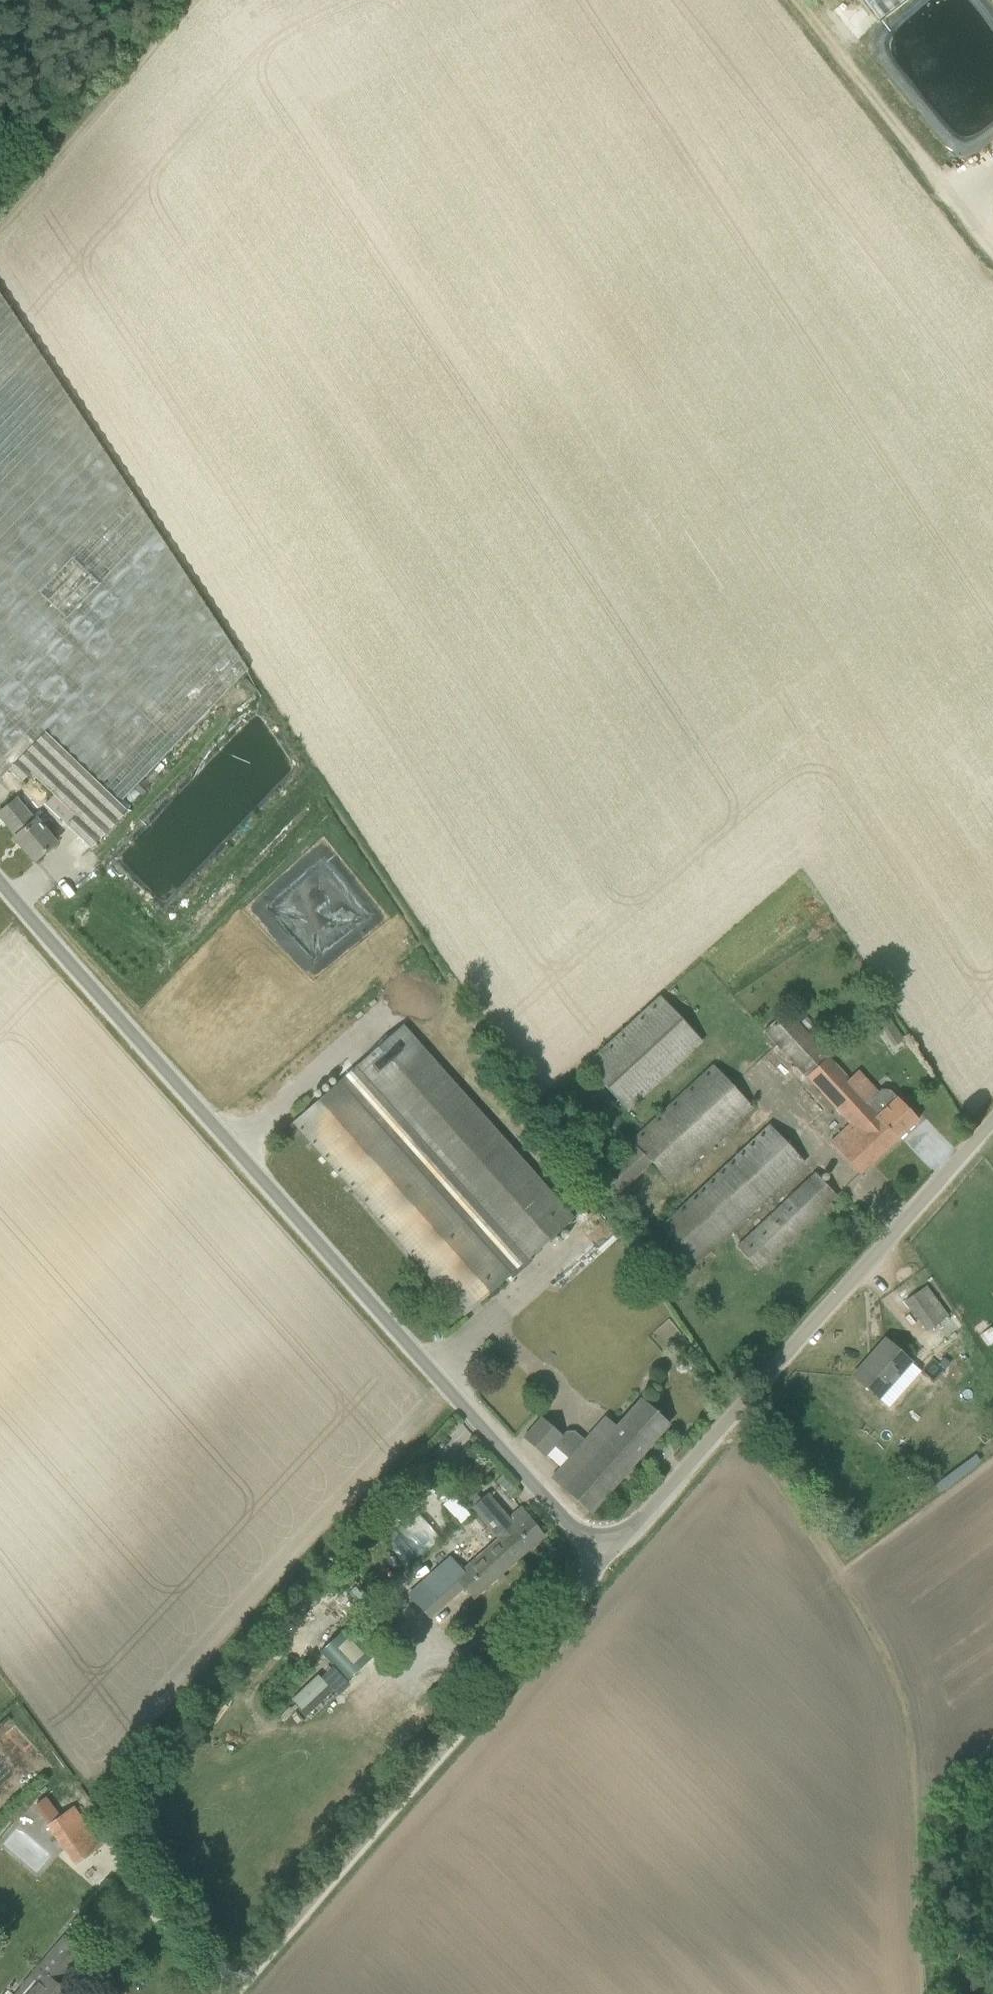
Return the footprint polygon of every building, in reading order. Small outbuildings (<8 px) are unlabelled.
[(881,20),(908,0),(866,0),(881,20)] [(0,293),(0,779),(10,769),(22,782),(31,773),(75,816),(67,825),(91,849),(127,811),(120,803),(248,670),(0,293)] [(0,813),(0,816),(17,835),(15,837),(35,861),(56,843),(36,819),(34,821),(16,799),(0,813)] [(585,1063),(587,1064),(629,1109),(704,1040),(660,993),(585,1063)] [(861,1174),(900,1136),(918,1120),(890,1090),(881,1089),(870,1101),(827,1055),(786,1010),(764,1030),(805,1075),(851,1124),(831,1142),(861,1174)] [(325,1093),(311,1106),(293,1122),(464,1315),(482,1300),(509,1275),(575,1216),(404,1022),(325,1093)] [(714,1065),(632,1141),(671,1182),(753,1106),(714,1065)] [(805,1162),(770,1124),(661,1226),(696,1263),(805,1162)] [(837,1195),(816,1173),(738,1247),(759,1270),(837,1195)] [(942,1321),(941,1320),(948,1315),(927,1285),(906,1300),(928,1331),(942,1321)] [(886,1339),(874,1352),(876,1355),(857,1377),(854,1374),(853,1375),(879,1398),(911,1361),(886,1339)] [(605,1417),(552,1477),(590,1511),(668,1423),(642,1400),(617,1428),(605,1417)] [(545,1456),(558,1442),(564,1435),(543,1416),(524,1438),(545,1456)] [(448,1459),(438,1467),(445,1475),(454,1466),(448,1459)] [(499,1538),(517,1561),(544,1537),(521,1507),(509,1518),(488,1495),(473,1509),(498,1539),(499,1538)] [(469,1513),(457,1500),(448,1508),(460,1521),(469,1513)] [(388,1538),(411,1563),(440,1536),(417,1511),(388,1538)] [(852,1532),(846,1536),(851,1544),(857,1539),(852,1532)] [(464,1586),(475,1598),(517,1561),(499,1538),(498,1539),(463,1570),(451,1557),(409,1594),(429,1617),(464,1586)] [(349,1626),(318,1654),(344,1683),(376,1655),(349,1626)] [(92,1832),(75,1808),(68,1812),(68,1811),(48,1825),(76,1864),(95,1850),(85,1836),(92,1832)] [(103,1844),(112,1838),(98,1818),(89,1825),(103,1844)] [(22,1993),(67,1993),(59,1987),(85,1957),(64,1939),(23,1988),(26,1990),(22,1993)]
